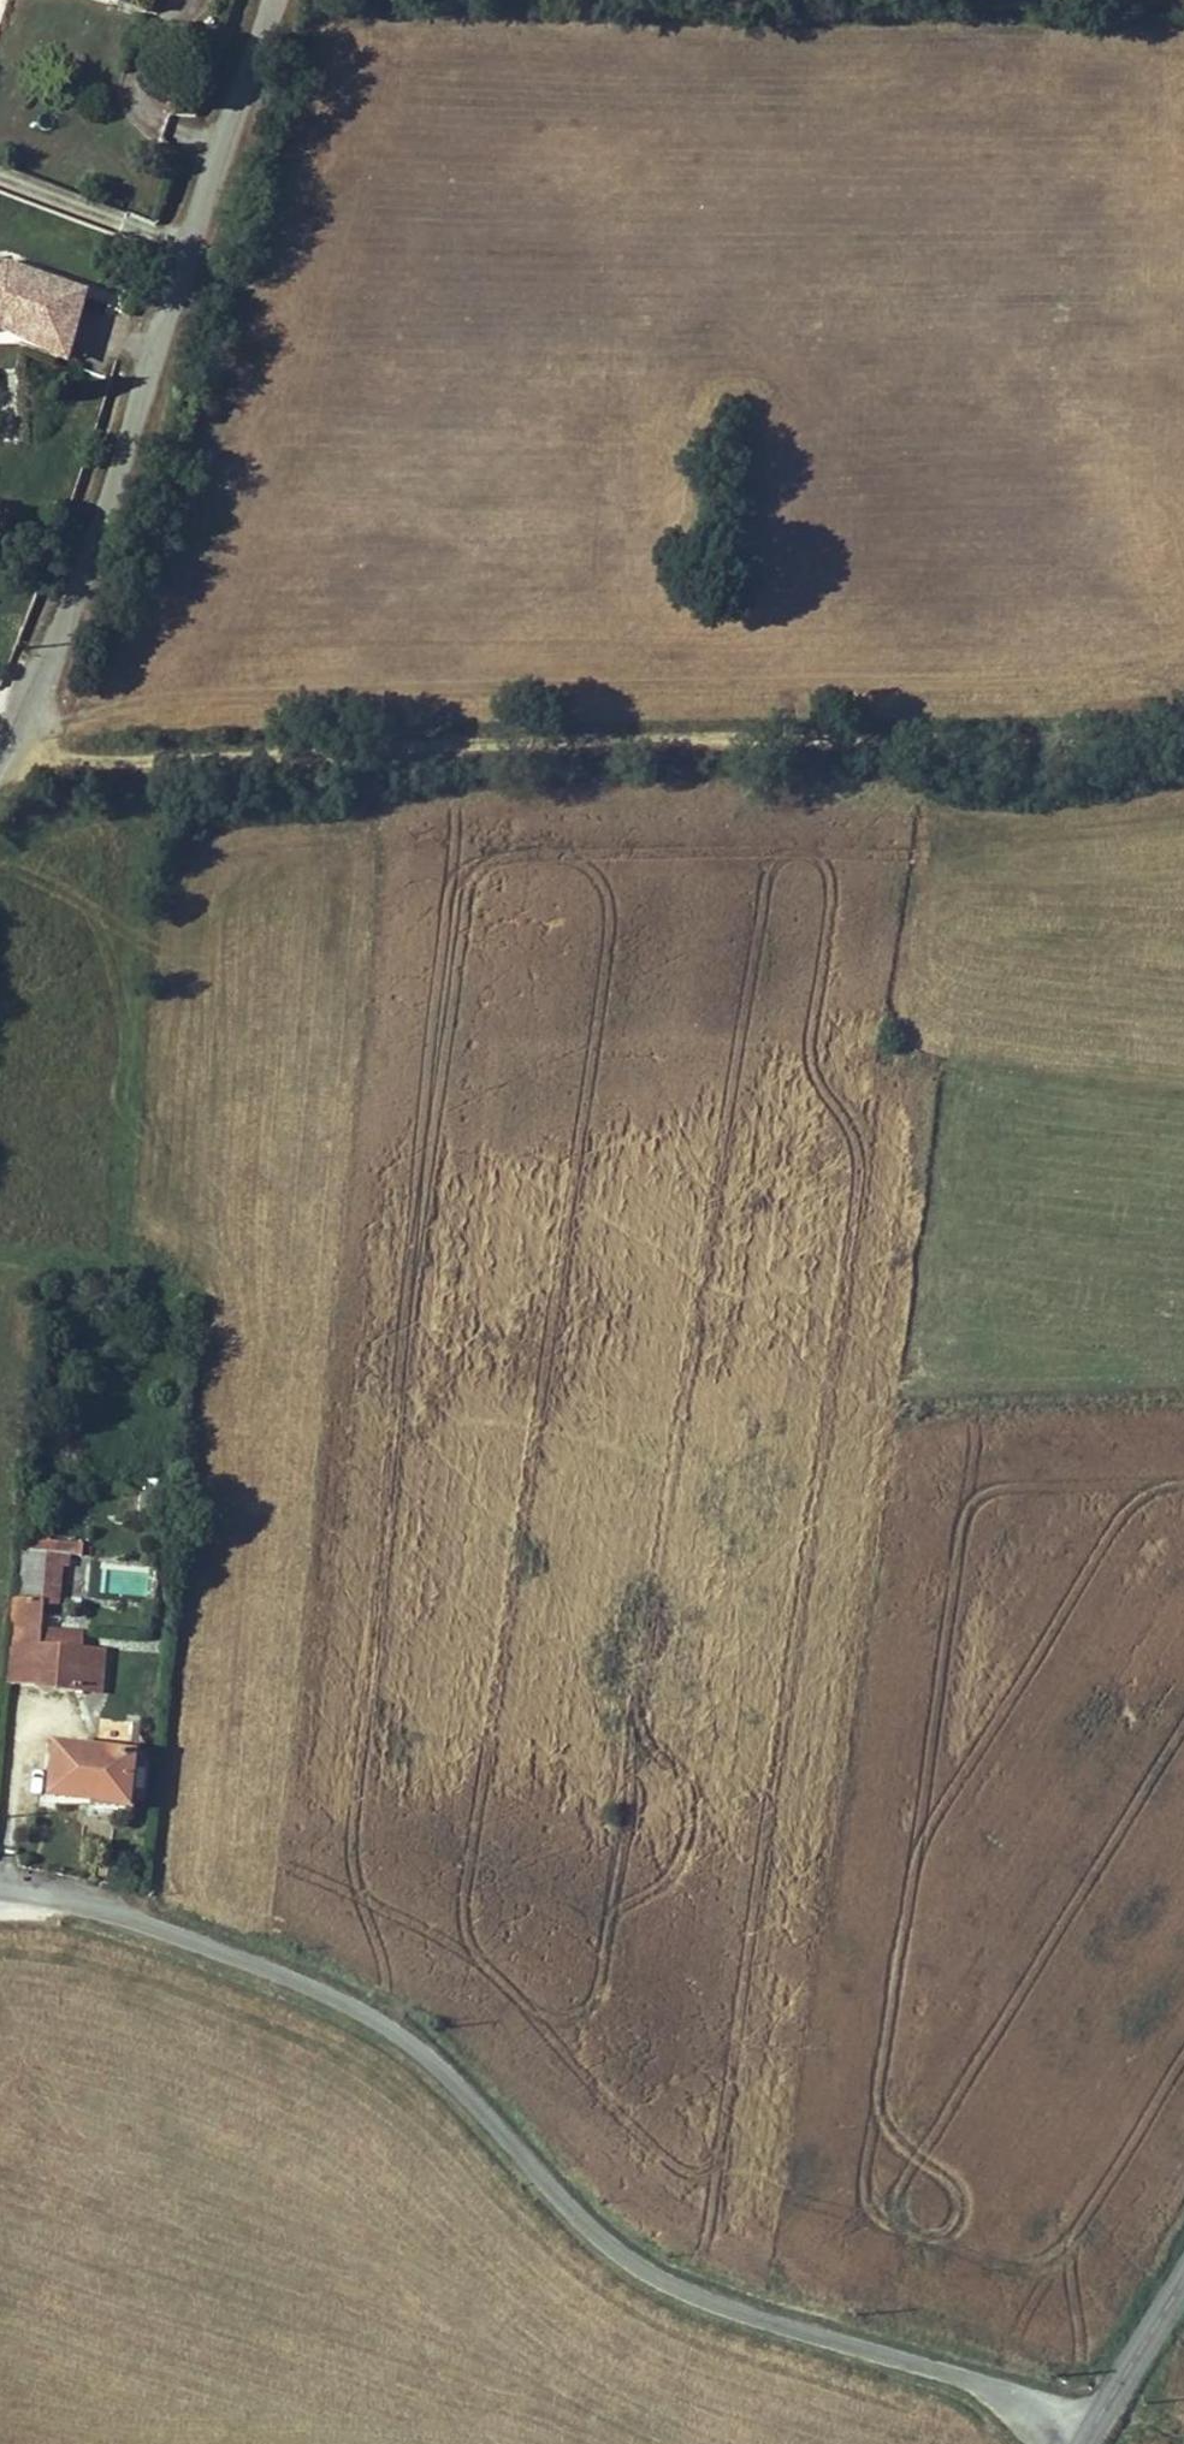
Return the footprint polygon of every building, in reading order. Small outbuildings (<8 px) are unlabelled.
[(81,294),(11,269),(5,280),(0,280),(0,329),(18,336),(20,330),(62,345),(81,294)] [(11,269),(0,269),(0,280),(5,280),(11,269)] [(62,345),(20,330),(18,336),(15,344),(57,359),(62,345)] [(80,1545),(49,1542),(50,1537),(22,1535),(16,1599),(12,1599),(8,1685),(101,1693),(104,1651),(77,1649),(78,1636),(41,1633),(42,1613),(52,1614),(57,1554),(79,1556),(80,1545)] [(70,1560),(62,1582),(79,1587),(86,1565),(70,1560)] [(125,1805),(130,1757),(51,1749),(47,1797),(125,1805)]
